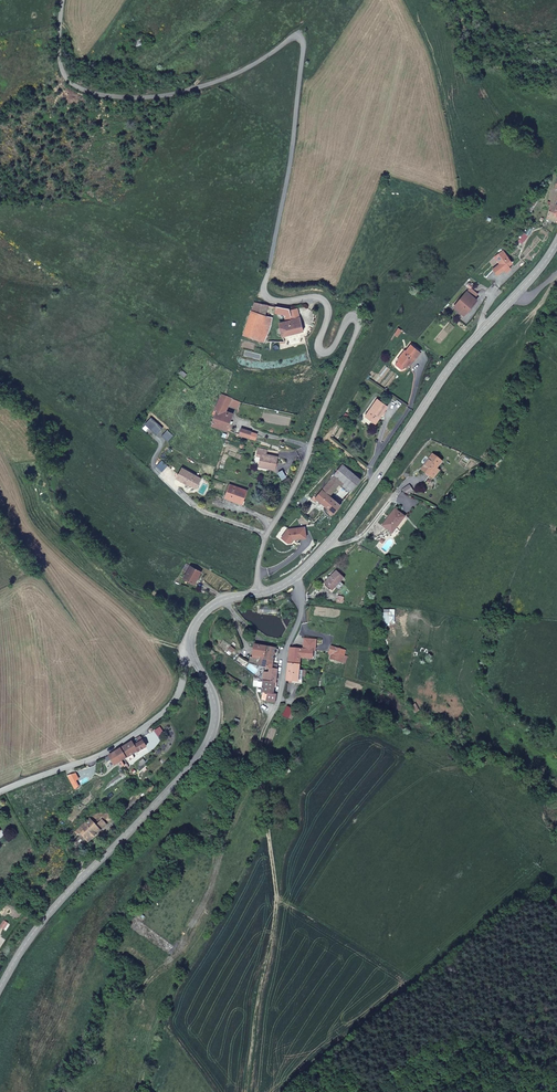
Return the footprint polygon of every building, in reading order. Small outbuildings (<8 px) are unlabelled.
[(555,204),(556,199),(556,198),(556,189),(555,188),(551,193),(548,199),(548,200),(548,201),(549,202),(551,203),(555,204)] [(551,203),(546,218),(556,221),(556,205),(555,204),(551,203)] [(522,244),(528,236),(525,233),(519,241),(522,244)] [(512,261),(503,250),(495,257),(501,263),(493,270),(498,274),(504,268),(507,272),(511,268),(508,266),(512,261)] [(471,288),(467,291),(473,296),(476,292),(471,288)] [(465,315),(477,300),(473,296),(467,291),(454,306),(465,315)] [(268,305),(254,302),(251,310),(264,316),(268,305)] [(291,321),(288,308),(276,307),(277,314),(284,317),(284,322),(291,321)] [(265,337),(269,326),(262,323),(264,316),(251,310),(243,334),(263,342),(269,342),(269,339),(265,337)] [(269,326),(271,319),(264,316),(262,323),(269,326)] [(302,331),(299,321),(280,325),(282,335),(302,331)] [(406,367),(413,358),(414,360),(420,352),(411,345),(406,352),(404,351),(398,360),(406,367)] [(225,416),(228,408),(231,398),(224,395),(222,393),(212,415),(215,417),(211,427),(231,433),(233,427),(229,426),(231,419),(225,416)] [(238,412),(240,402),(231,398),(228,408),(238,412)] [(376,423),(387,406),(377,399),(365,416),(376,423)] [(151,417),(145,424),(157,435),(163,428),(151,417)] [(256,439),(257,434),(241,429),(239,434),(256,439)] [(275,469),(277,457),(265,455),(266,450),(258,449),(257,455),(261,456),(259,464),(269,466),(269,468),(275,469)] [(430,476),(442,461),(433,454),(421,470),(430,476)] [(162,461),(157,466),(162,471),(167,466),(162,461)] [(353,489),(361,479),(342,465),(334,475),(341,480),(353,489)] [(202,479),(182,467),(176,477),(188,485),(190,481),(198,486),(202,479)] [(338,483),(341,480),(334,475),(322,491),(328,496),(338,483)] [(353,489),(341,480),(338,483),(350,492),(353,489)] [(198,486),(190,481),(188,485),(196,490),(198,486)] [(244,502),(247,490),(229,485),(225,498),(236,501),(236,500),(244,502)] [(341,506),(336,502),(328,496),(322,491),(315,499),(330,511),(328,512),(332,516),(341,506)] [(393,532),(404,517),(394,510),(383,525),(393,532)] [(306,538),(305,527),(288,529),(281,537),(288,542),(291,542),(294,539),(306,538)] [(195,585),(202,571),(190,566),(184,579),(195,585)] [(332,591),(344,578),(335,570),(323,582),(332,591)] [(312,659),(313,649),(316,650),(317,640),(305,639),(304,649),(289,648),(288,665),(299,665),(299,658),(312,659)] [(262,655),(263,646),(255,645),(254,654),(262,655)] [(272,665),(273,654),(276,654),(276,649),(274,649),(274,647),(263,646),(262,655),(261,666),(264,667),(269,667),(274,668),(275,665),(272,665)] [(338,653),(340,648),(331,646),(329,654),(332,655),(331,659),(343,662),(344,655),(338,653)] [(306,678),(307,670),(299,669),(299,665),(288,665),(286,681),(297,682),(302,683),(303,678),(306,678)] [(275,682),(276,670),(274,668),(269,667),(267,681),(275,682)] [(272,694),(274,684),(275,682),(267,681),(262,681),(262,689),(260,689),(259,692),(267,692),(266,701),(275,701),(276,694),(272,694)] [(289,717),(293,710),(286,706),(282,713),(289,717)] [(131,757),(143,748),(139,743),(136,738),(115,753),(123,763),(126,760),(129,763),(133,759),(131,757)] [(123,763),(115,753),(111,756),(112,757),(118,766),(123,763)] [(116,768),(118,766),(112,757),(109,759),(109,763),(113,768),(116,768)] [(92,836),(101,826),(93,818),(89,823),(84,819),(76,828),(79,831),(76,835),(85,843),(88,840),(87,838),(90,834),(92,836)]
